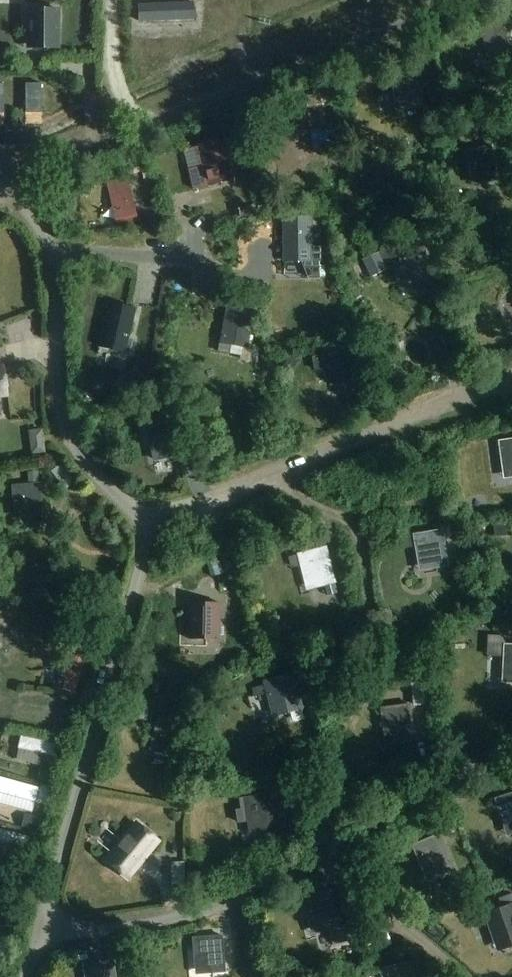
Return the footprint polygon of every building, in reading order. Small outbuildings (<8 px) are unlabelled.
[(140,5),(140,21),(193,20),(193,4),(140,5)] [(33,48),(57,48),(57,10),(29,10),(29,35),(33,35),(33,48)] [(501,23),(480,28),(489,64),(510,59),(501,23)] [(25,84),(26,112),(41,112),(41,84),(25,84)] [(246,118),(232,124),(237,135),(250,130),(246,118)] [(203,166),(188,170),(193,190),(232,181),(222,139),(198,145),(203,166)] [(133,164),(135,172),(148,168),(146,160),(133,164)] [(106,183),(116,225),(137,220),(128,178),(106,183)] [(282,262),(308,262),(321,261),(321,246),(308,247),(308,219),(280,219),(282,262)] [(388,248),(390,259),(398,257),(403,282),(430,276),(423,241),(388,248)] [(378,253),(363,261),(369,273),(384,265),(378,253)] [(449,295),(435,298),(436,308),(438,320),(452,318),(452,317),(449,295)] [(227,299),(220,343),(248,348),(255,304),(227,299)] [(104,306),(96,346),(131,355),(132,344),(122,342),(129,312),(104,306)] [(289,352),(280,363),(291,372),(300,362),(289,352)] [(314,371),(326,369),(329,389),(355,384),(349,353),(312,361),(314,371)] [(0,365),(0,399),(8,397),(2,365),(0,365)] [(138,373),(128,380),(135,390),(145,382),(138,373)] [(151,387),(148,402),(162,404),(164,390),(151,387)] [(171,417),(144,423),(151,453),(177,447),(171,417)] [(43,429),(28,431),(31,455),(46,454),(43,429)] [(511,466),(511,439),(498,441),(502,468),(511,466)] [(38,471),(27,472),(28,484),(39,483),(38,471)] [(12,485),(15,517),(42,515),(40,483),(39,483),(28,484),(12,485)] [(493,525),(495,538),(507,536),(505,523),(493,525)] [(419,570),(445,565),(439,530),(412,535),(419,570)] [(326,546),(296,554),(296,555),(299,566),(300,568),(302,567),(306,583),(320,579),(322,587),(336,583),(326,546)] [(296,555),(288,557),(291,568),(299,566),(296,555)] [(207,565),(211,577),(225,572),(222,560),(207,565)] [(0,593),(0,607),(8,604),(4,592),(0,593)] [(189,616),(191,617),(190,633),(205,633),(205,641),(219,641),(220,602),(189,602),(189,616)] [(506,644),(503,679),(511,680),(511,644),(506,644)] [(84,687),(86,661),(66,659),(63,684),(84,687)] [(260,692),(268,690),(276,717),(304,710),(293,673),(265,681),(266,682),(258,684),(260,692)] [(410,704),(380,708),(385,746),(415,742),(410,704)] [(41,795),(41,796),(45,783),(1,770),(0,775),(0,786),(5,788),(2,798),(37,808),(41,795)] [(40,770),(38,781),(51,783),(53,773),(40,770)] [(494,799),(506,836),(511,834),(511,793),(494,799)] [(237,824),(250,822),(251,827),(263,826),(267,829),(267,833),(279,832),(279,828),(285,827),(284,816),(277,817),(274,794),(239,798),(240,809),(235,810),(237,824)] [(25,814),(21,827),(37,831),(40,818),(25,814)] [(136,821),(104,860),(129,880),(160,841),(136,821)] [(37,835),(2,822),(0,829),(0,835),(33,846),(37,835)] [(426,882),(451,872),(436,837),(411,847),(426,882)] [(185,862),(172,862),(172,885),(185,885),(185,862)] [(455,886),(453,894),(459,896),(462,888),(455,886)] [(322,933),(341,927),(330,891),(301,900),(309,925),(319,922),(322,933)] [(502,909),(481,916),(494,952),(511,945),(511,915),(509,907),(511,906),(511,894),(498,898),(502,909)] [(6,926),(15,928),(18,916),(8,914),(6,926)] [(0,933),(0,939),(10,941),(12,932),(1,929),(0,933)] [(195,975),(226,972),(222,936),(192,938),(195,975)] [(83,964),(84,976),(116,976),(113,960),(83,964)] [(418,964),(390,969),(381,971),(382,976),(421,976),(418,964)]
